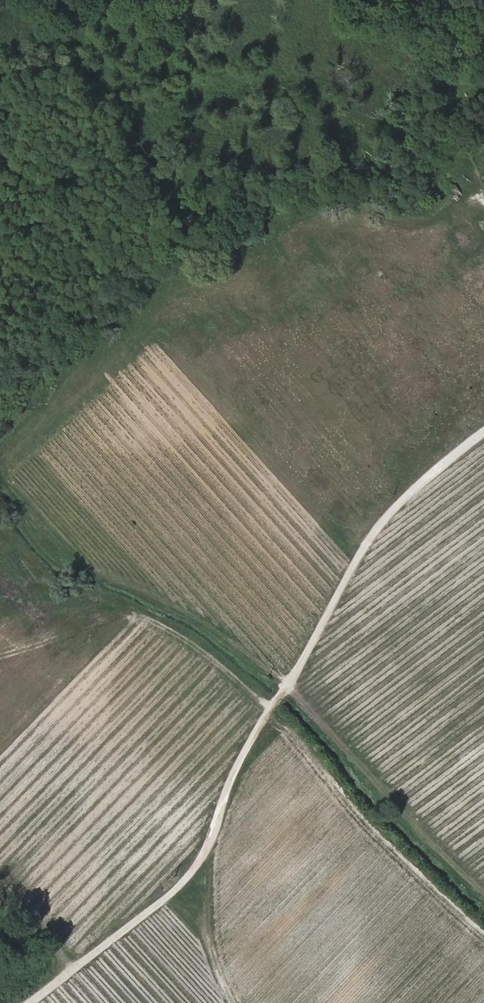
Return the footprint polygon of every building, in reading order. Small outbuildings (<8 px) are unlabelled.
[(454,184),(447,189),(452,196),(459,191),(454,184)]
